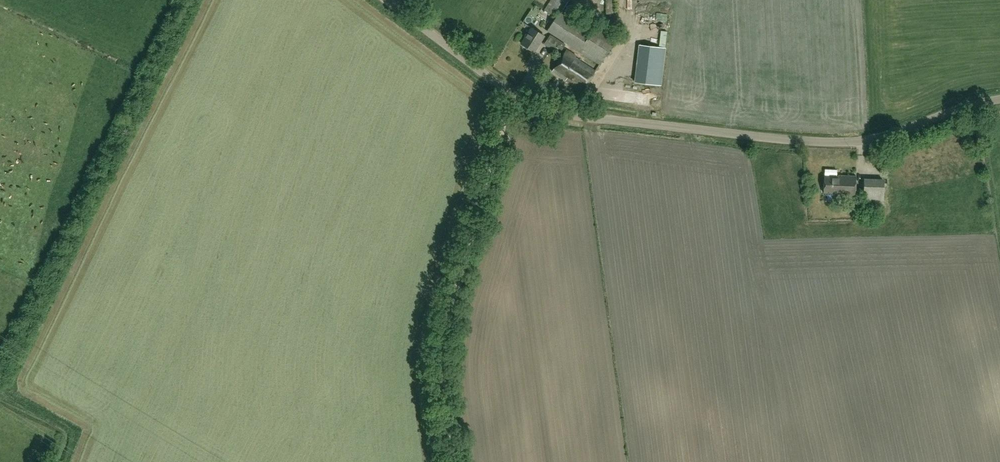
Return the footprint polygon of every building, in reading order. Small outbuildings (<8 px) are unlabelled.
[(560,12),(568,0),(550,0),(547,4),(548,5),(545,9),(556,16),(547,30),(592,59),(591,61),(598,66),(600,64),(617,37),(597,24),(597,23),(581,13),(575,22),(560,12)] [(534,52),(544,36),(532,28),(521,44),(534,52)] [(562,50),(565,44),(550,34),(544,44),(554,51),(556,47),(562,50)] [(665,48),(659,47),(639,44),(635,82),(661,85),(665,48)] [(582,92),(596,71),(575,58),(576,56),(566,49),(552,71),(582,92)] [(618,84),(628,85),(628,71),(618,70),(618,84)] [(855,195),(856,176),(838,175),(838,176),(824,176),(823,193),(838,193),(838,194),(855,195)] [(883,209),(883,178),(863,178),(862,207),(883,209)]
